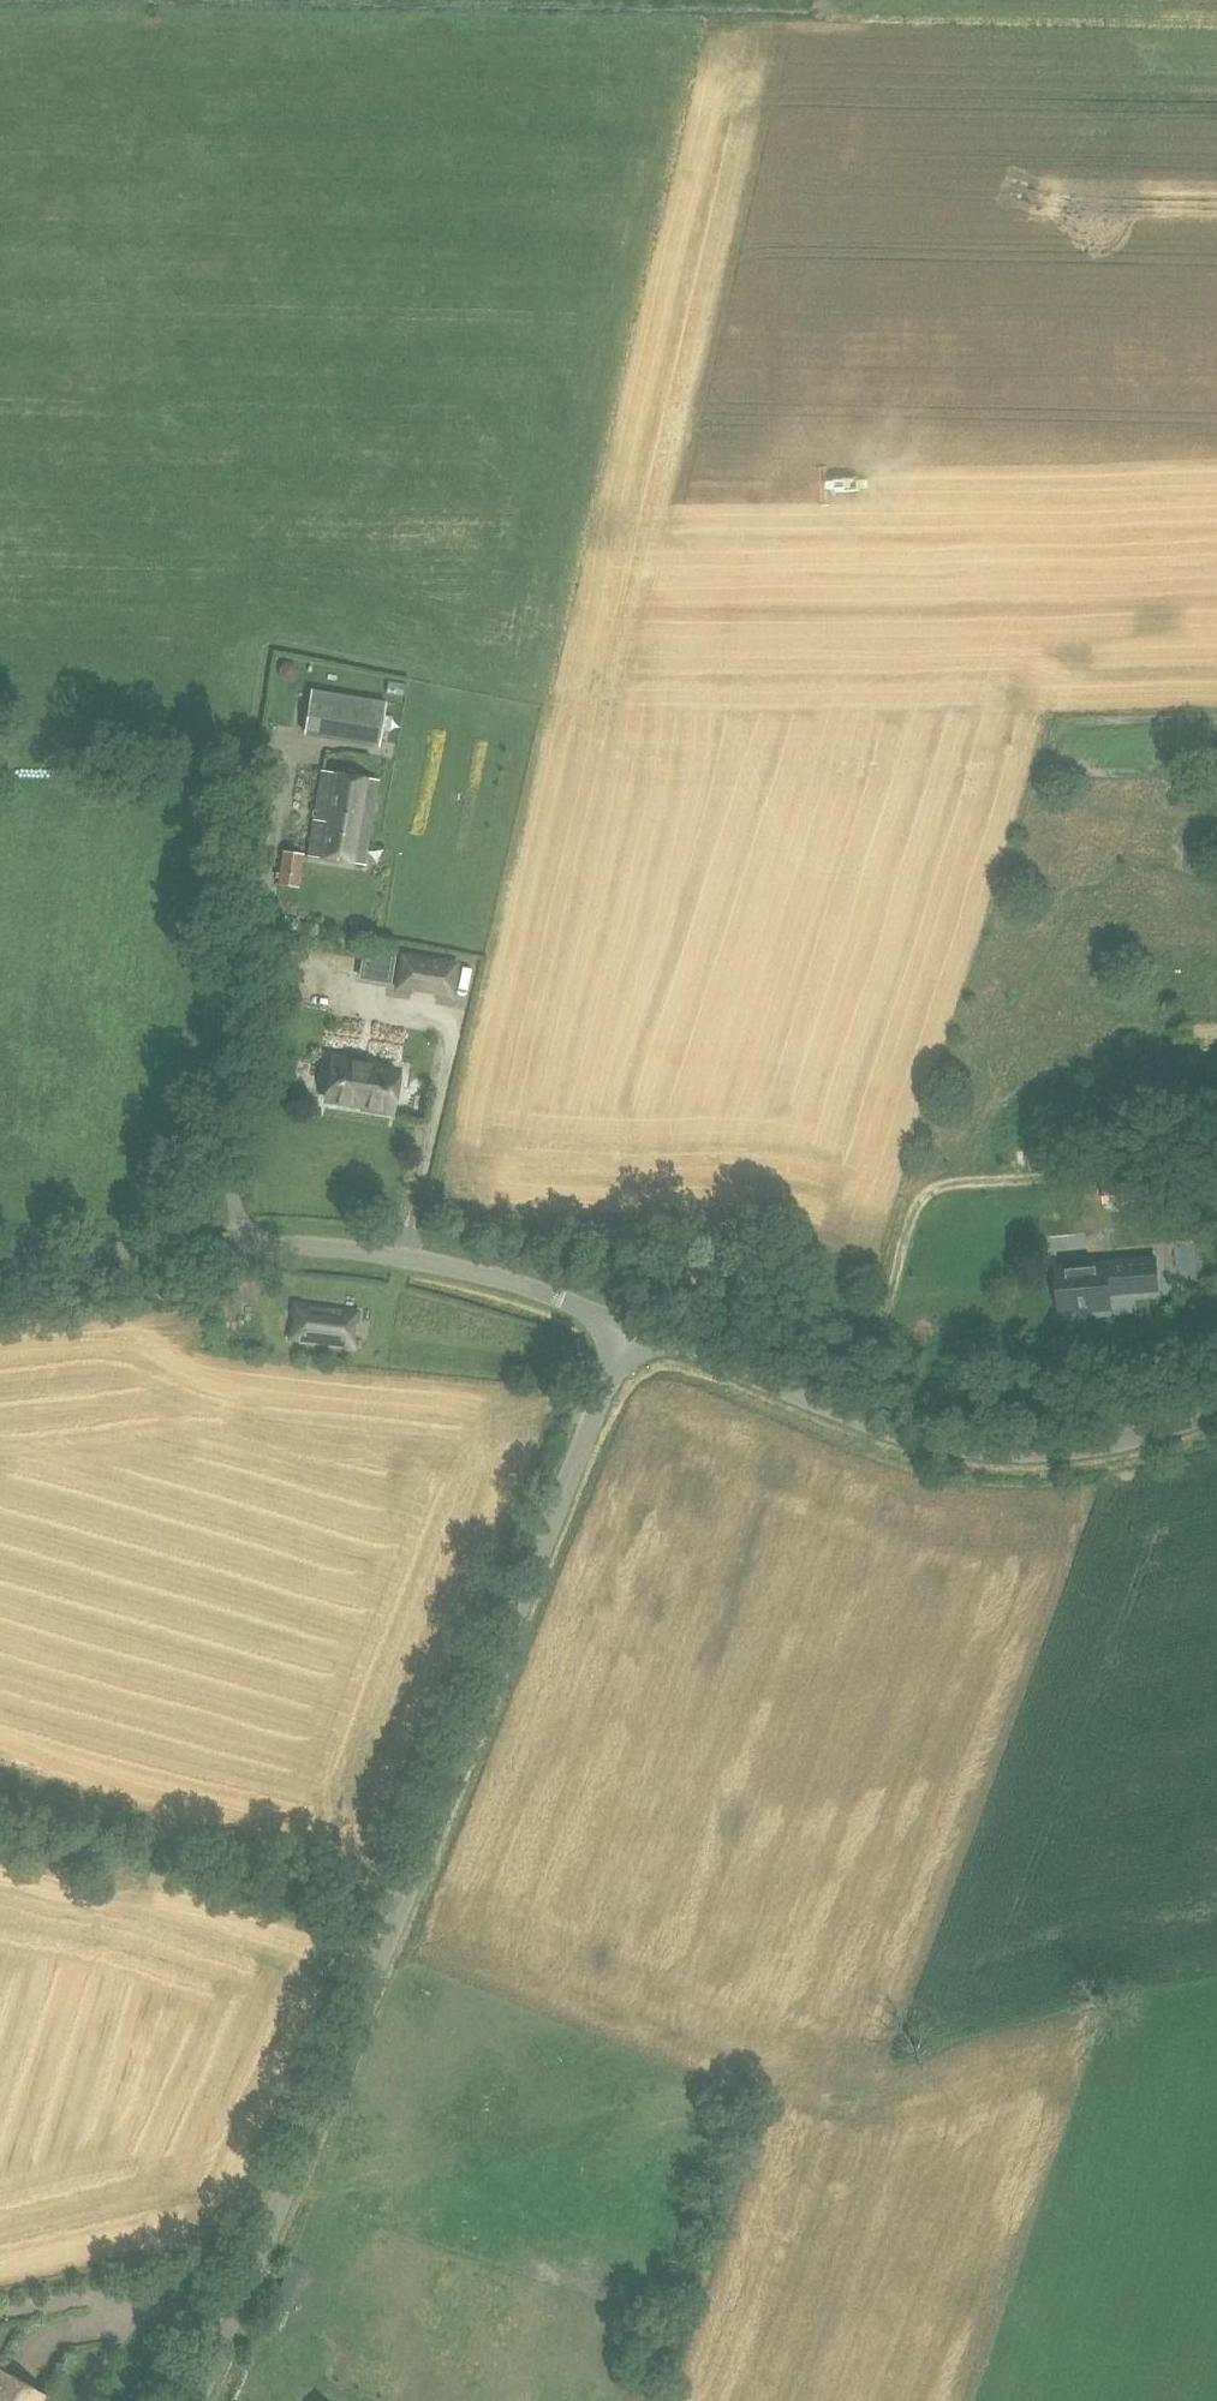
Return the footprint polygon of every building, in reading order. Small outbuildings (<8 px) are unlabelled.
[(389,702),(313,689),(307,727),(383,739),(389,702)] [(240,761),(225,760),(223,775),(238,777),(240,761)] [(366,863),(380,778),(325,768),(310,854),(366,863)] [(279,881),(299,884),(304,852),(284,849),(279,881)] [(413,985),(438,989),(437,993),(452,996),(457,962),(404,953),(398,986),(413,989),(413,985)] [(326,1097),(364,1104),(363,1106),(391,1111),(398,1070),(372,1066),(372,1061),(334,1054),(326,1097)] [(1109,1292),(1158,1287),(1155,1255),(1058,1264),(1062,1310),(1110,1306),(1109,1292)] [(356,1323),(358,1313),(296,1305),(294,1315),(300,1315),(298,1329),(293,1328),(291,1338),(353,1346),(355,1336),(349,1335),(351,1322),(356,1323)] [(42,2395),(0,2371),(0,2372),(0,2400),(39,2400),(42,2395)]
